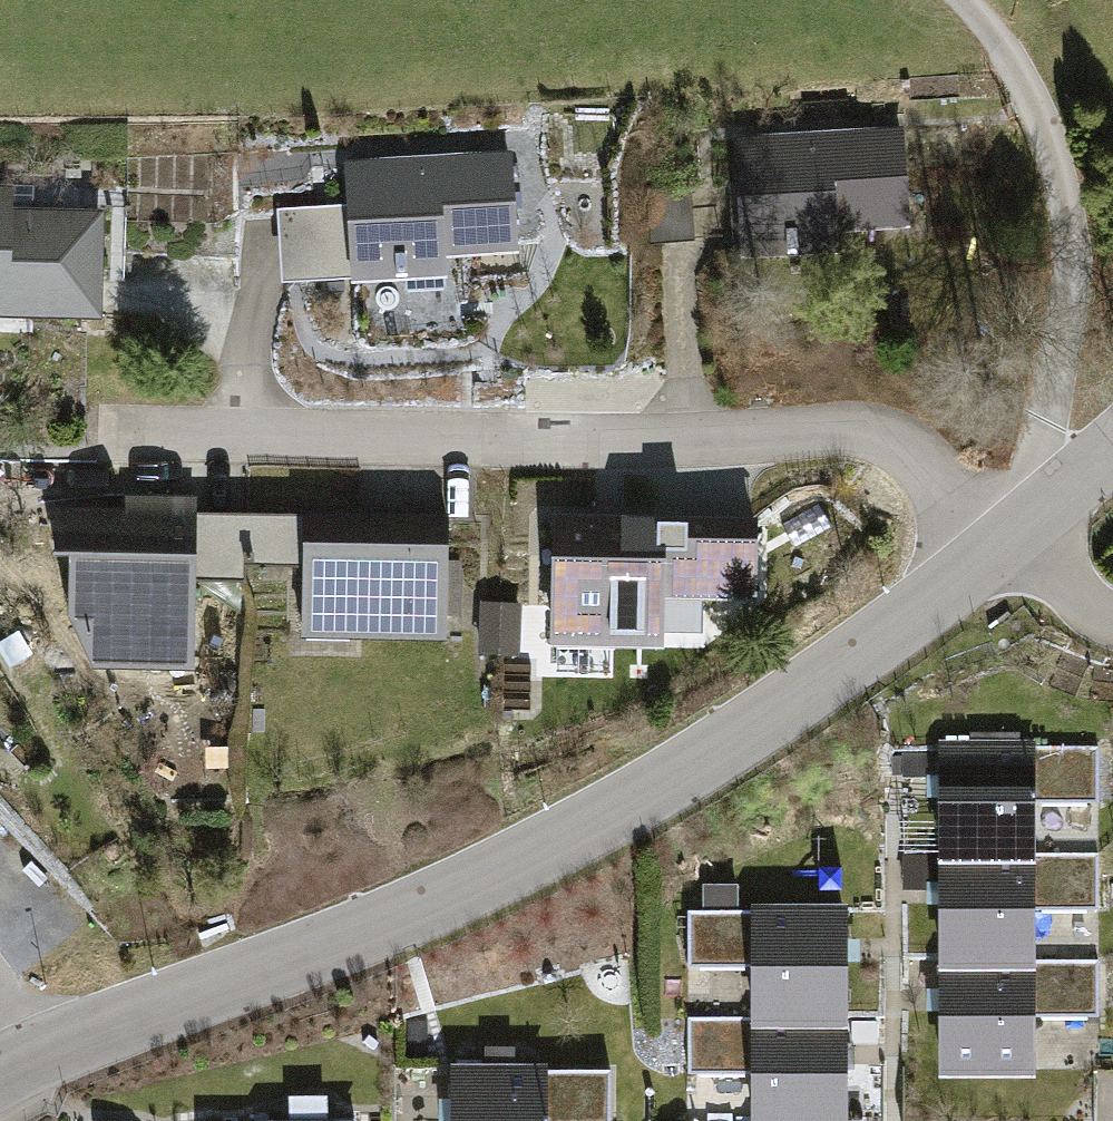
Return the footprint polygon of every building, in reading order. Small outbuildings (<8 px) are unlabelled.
[(888,225),(885,133),(728,139),(733,259),(826,255),(825,227),(888,225)] [(501,155),(337,165),(344,283),(436,277),(434,253),(507,249),(501,155)] [(629,194),(636,238),(698,227),(690,183),(629,194)] [(89,319),(91,216),(3,214),(4,192),(0,192),(0,317),(89,319)] [(183,514),(45,511),(44,567),(58,567),(56,628),(82,664),(180,666),(182,589),(183,514)] [(295,571),(296,516),(236,515),(183,514),(182,589),(229,590),(230,570),(238,570),(295,571)] [(434,518),(296,516),(295,571),(294,643),(432,645),(434,518)] [(649,521),(553,517),(548,641),(643,645),(649,521)] [(518,605),(475,605),(475,652),(518,653),(518,605)] [(9,749),(0,739),(0,757),(9,749)] [(1095,739),(936,740),(937,1073),(1031,1072),(1031,1011),(1097,1011),(1097,960),(1031,960),(1030,906),(1097,906),(1097,850),(1029,850),(1029,794),(1096,794),(1095,739)] [(214,780),(164,781),(165,817),(215,816),(214,780)] [(1042,847),(1103,846),(1102,799),(1041,800),(1042,847)] [(686,909),(687,965),(745,964),(747,1017),(687,1018),(689,1075),(744,1073),(745,1120),(844,1120),(839,905),(686,909)] [(447,1064),(448,1120),(540,1120),(540,1119),(607,1118),(607,1064),(447,1064)]
